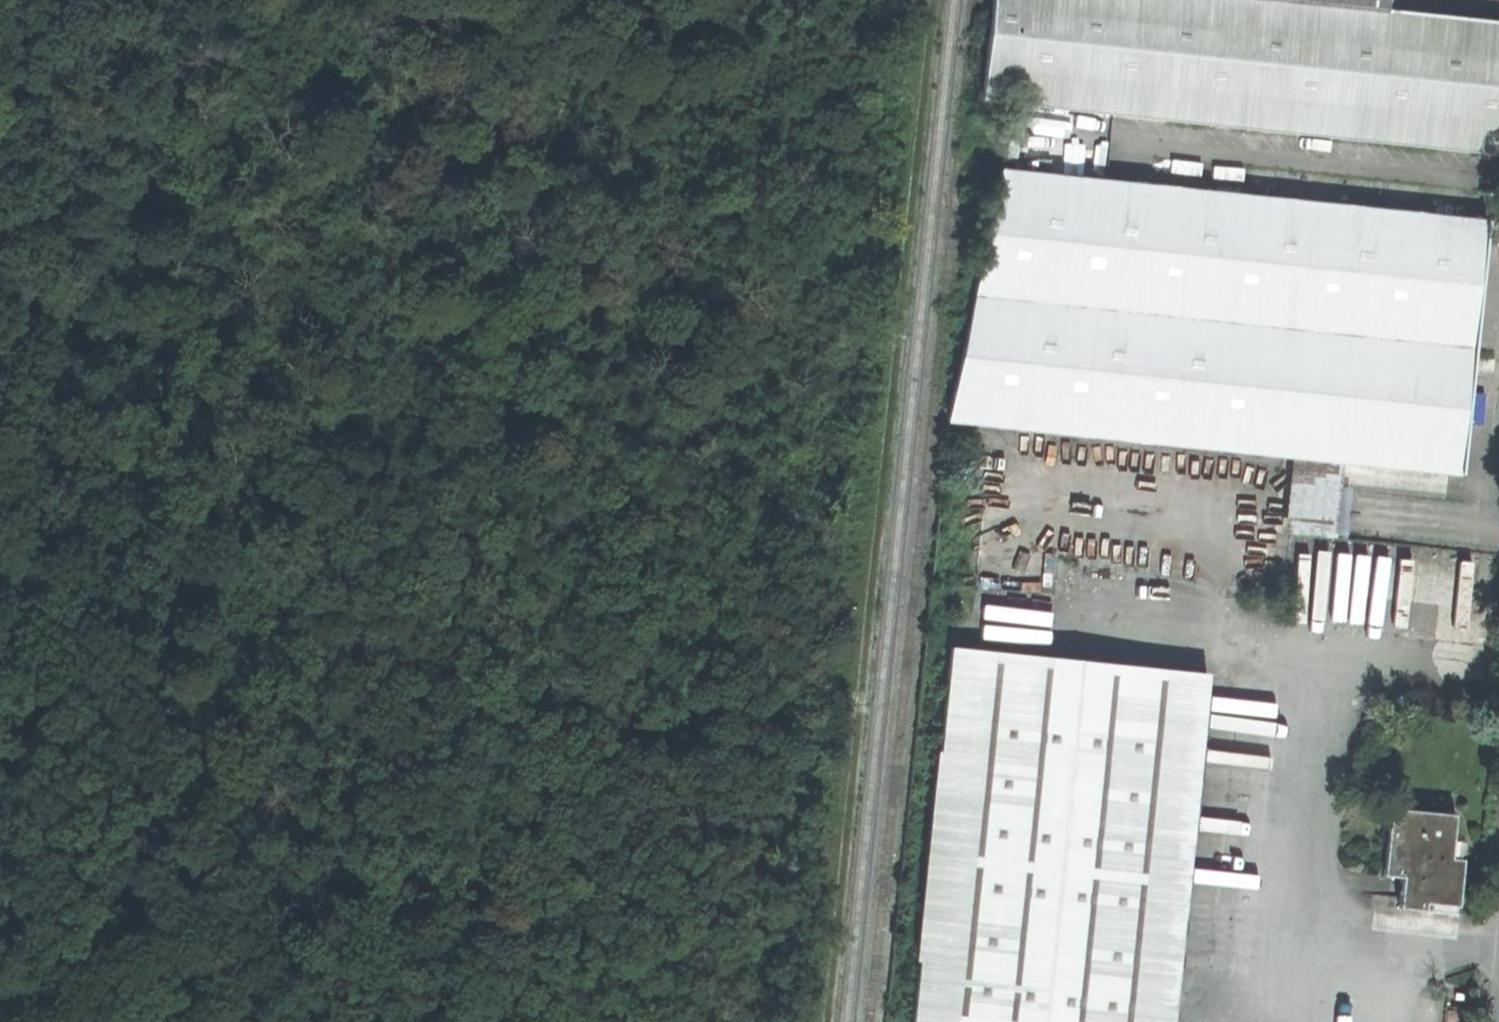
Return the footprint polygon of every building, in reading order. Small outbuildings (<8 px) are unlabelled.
[(1498,151),(1498,18),(1388,8),(1388,0),(990,0),(980,102),(1015,105),(1049,108),(1498,151)] [(1329,484),(1445,495),(1448,470),(1456,470),(1472,326),(1485,219),(1035,173),(1049,108),(1015,105),(949,418),(1292,453),(1285,534),(1322,536),(1329,484)] [(1208,683),(955,654),(912,1021),(1169,1021),(1208,683)] [(1393,901),(1416,904),(1418,895),(1451,899),(1457,855),(1444,854),(1449,810),(1384,805),(1378,870),(1395,872),(1394,886),(1393,901)]
